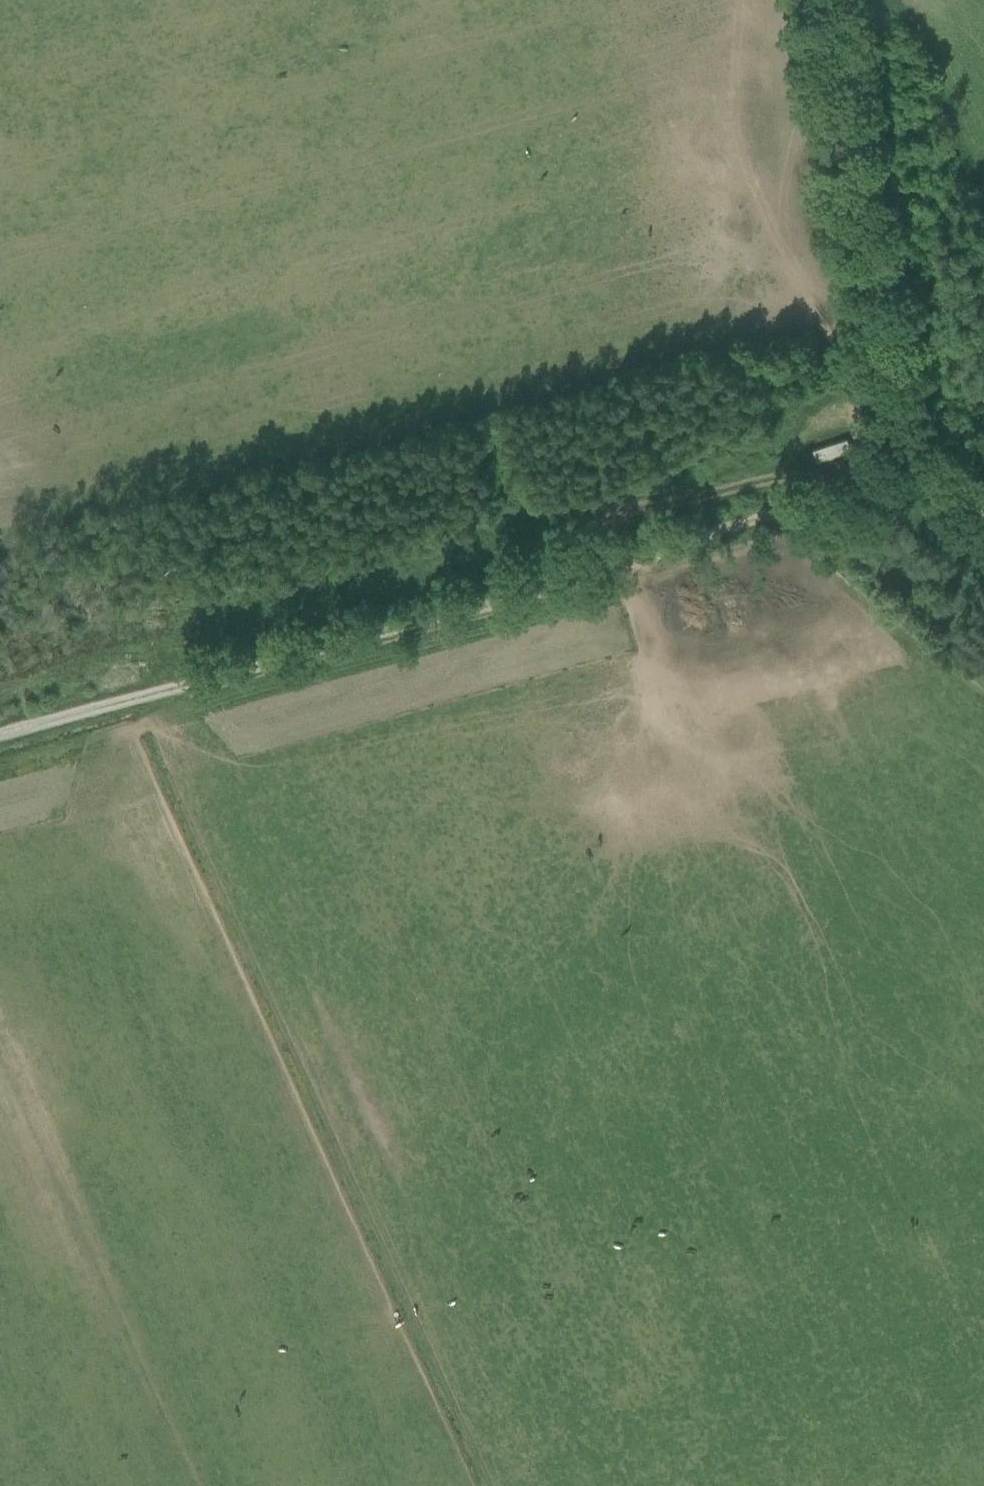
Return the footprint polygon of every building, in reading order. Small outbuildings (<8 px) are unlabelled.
[(846,439),(811,450),(815,461),(849,450),(848,446),(846,439)]
